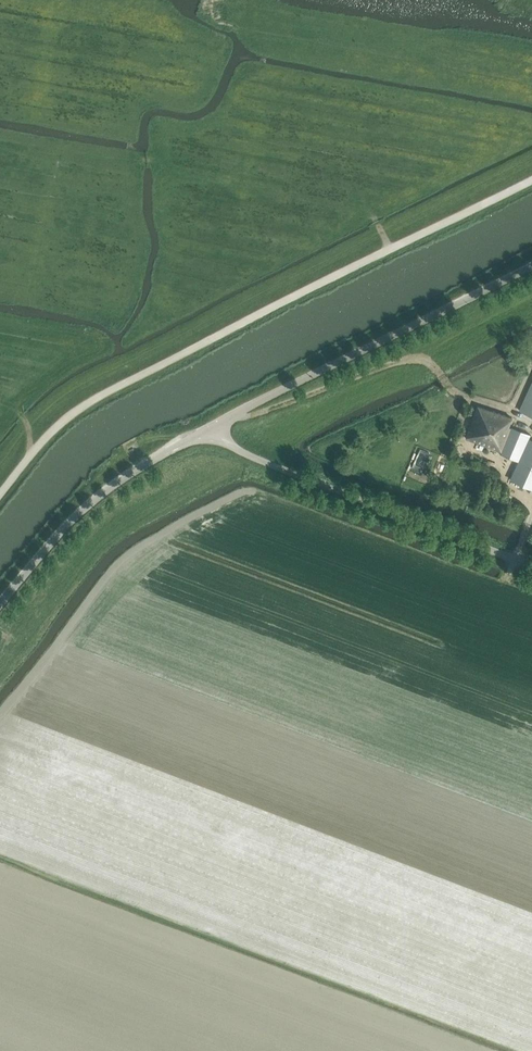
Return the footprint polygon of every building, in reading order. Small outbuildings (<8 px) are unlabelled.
[(531,416),(531,383),(520,410),(531,416)] [(466,441),(475,444),(476,441),(502,451),(501,454),(519,461),(511,480),(531,490),(531,440),(530,439),(531,435),(510,427),(508,427),(511,417),(478,406),(466,438),(467,438),(466,441)]
